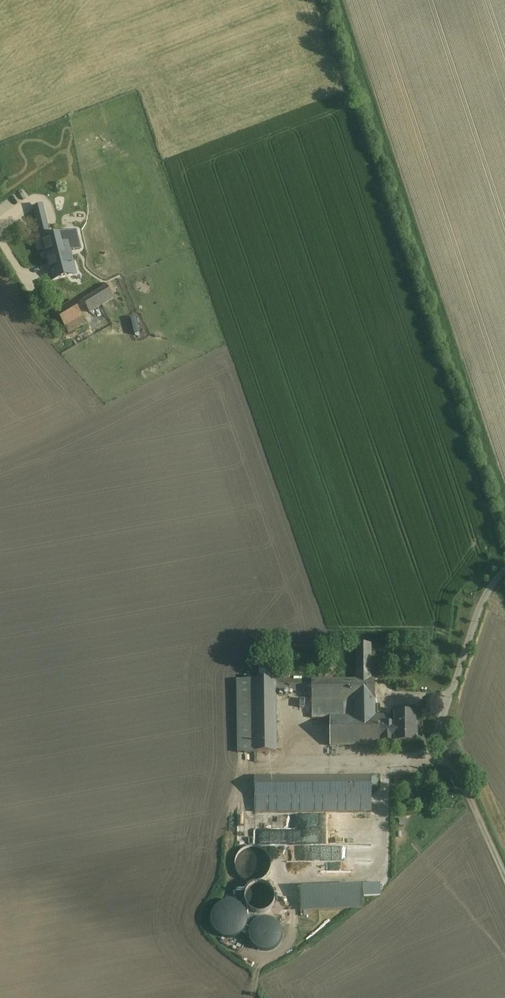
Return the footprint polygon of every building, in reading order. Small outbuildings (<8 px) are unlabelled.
[(49,239),(41,207),(35,209),(42,240),(49,239)] [(86,248),(82,231),(75,232),(79,250),(86,248)] [(75,232),(65,235),(70,252),(79,250),(75,232)] [(42,240),(47,258),(70,253),(70,252),(65,235),(42,240)] [(70,253),(47,258),(48,264),(52,278),(74,272),(70,253)] [(107,286),(91,296),(97,307),(114,298),(107,286)] [(97,307),(91,296),(82,301),(89,312),(97,307)] [(73,300),(55,311),(65,327),(82,317),(76,305),(73,300)] [(89,312),(82,301),(76,305),(82,317),(86,322),(93,318),(89,312)] [(82,317),(65,327),(68,333),(86,322),(82,317)] [(370,644),(357,644),(357,680),(311,681),(312,701),(353,700),(353,717),(330,717),(330,745),(372,745),(375,717),(375,680),(370,680),(370,644)] [(254,753),(253,680),(238,680),(238,753),(254,753)] [(275,691),(275,681),(275,680),(253,680),(254,753),(276,752),(275,691)] [(301,681),(275,681),(275,691),(302,691),(301,681)] [(353,700),(312,701),(312,718),(330,717),(353,717),(353,700)] [(392,724),(379,724),(379,717),(375,717),(372,745),(371,746),(379,746),(379,741),(395,741),(395,742),(415,742),(415,726),(419,726),(419,715),(415,715),(415,713),(395,713),(395,726),(392,726),(392,724)] [(338,777),(286,777),(286,796),(254,796),(254,812),(371,812),(371,796),(338,796),(338,777)] [(286,777),(254,778),(254,796),(286,796),(286,777)] [(371,777),(338,777),(338,796),(371,796),(371,777)] [(372,842),(365,833),(354,843),(361,851),(372,842)] [(252,844),(248,845),(245,846),(243,847),(241,849),(239,851),(237,853),(236,856),(235,857),(235,859),(234,860),(234,863),(234,865),(235,867),(235,869),(236,871),(237,873),(239,876),(241,877),(242,878),(244,880),(247,881),(250,882),(254,882),(257,881),(260,881),(262,880),(264,879),(266,877),(267,875),(268,874),(269,873),(270,871),(271,869),(271,866),(272,864),(272,863),(272,861),(271,859),(271,857),(270,855),(269,853),(267,851),(266,849),(264,848),(263,847),(261,846),(259,845),(256,844),(252,844)] [(370,862),(357,861),(357,875),(370,875),(370,862)] [(302,910),(368,909),(367,896),(387,896),(387,883),(380,883),(379,878),(318,879),(318,888),(302,888),(302,910)] [(264,884),(262,883),(260,883),(257,884),(255,884),(253,885),(251,886),(250,887),(249,889),(247,891),(246,893),(246,894),(245,896),(245,898),(245,901),(246,902),(246,903),(247,905),(248,907),(249,909),(251,910),(253,911),(255,912),(258,913),(261,913),(264,913),(266,912),(268,911),(270,910),(272,908),(273,906),(274,903),(275,902),(275,901),(275,898),(275,895),(275,894),(274,893),(274,892),(273,890),(271,888),(270,887),(268,886),(266,885),(264,884)] [(228,902),(223,903),(220,904),(218,905),(216,907),(214,909),(212,911),(211,914),(211,915),(210,917),(210,919),(210,921),(210,923),(210,925),(211,927),(211,929),(213,932),(215,934),(216,936),(217,937),(219,938),(222,939),(226,940),(229,940),(233,940),(235,939),(237,938),(239,937),(241,935),(243,934),(244,932),(245,931),(246,929),(246,927),(247,925),(247,923),(247,921),(247,919),(247,917),(246,915),(246,913),(244,911),(243,909),(241,907),(240,906),(238,905),(236,904),(234,903),(231,903),(228,902)] [(269,920),(267,919),(265,919),(262,919),(260,920),(258,921),(256,922),(255,923),(254,924),(252,926),(251,929),(251,930),(250,931),(250,934),(250,936),(251,938),(251,939),(252,941),(253,942),(254,944),(256,946),(258,947),(260,948),(262,949),(266,949),(268,949),(270,948),(273,947),(275,945),(277,943),(278,941),(279,939),(280,938),(280,936),(280,934),(280,931),(279,930),(279,929),(278,927),(278,926),(276,924),(275,923),(273,921),(271,920),(269,920)]
